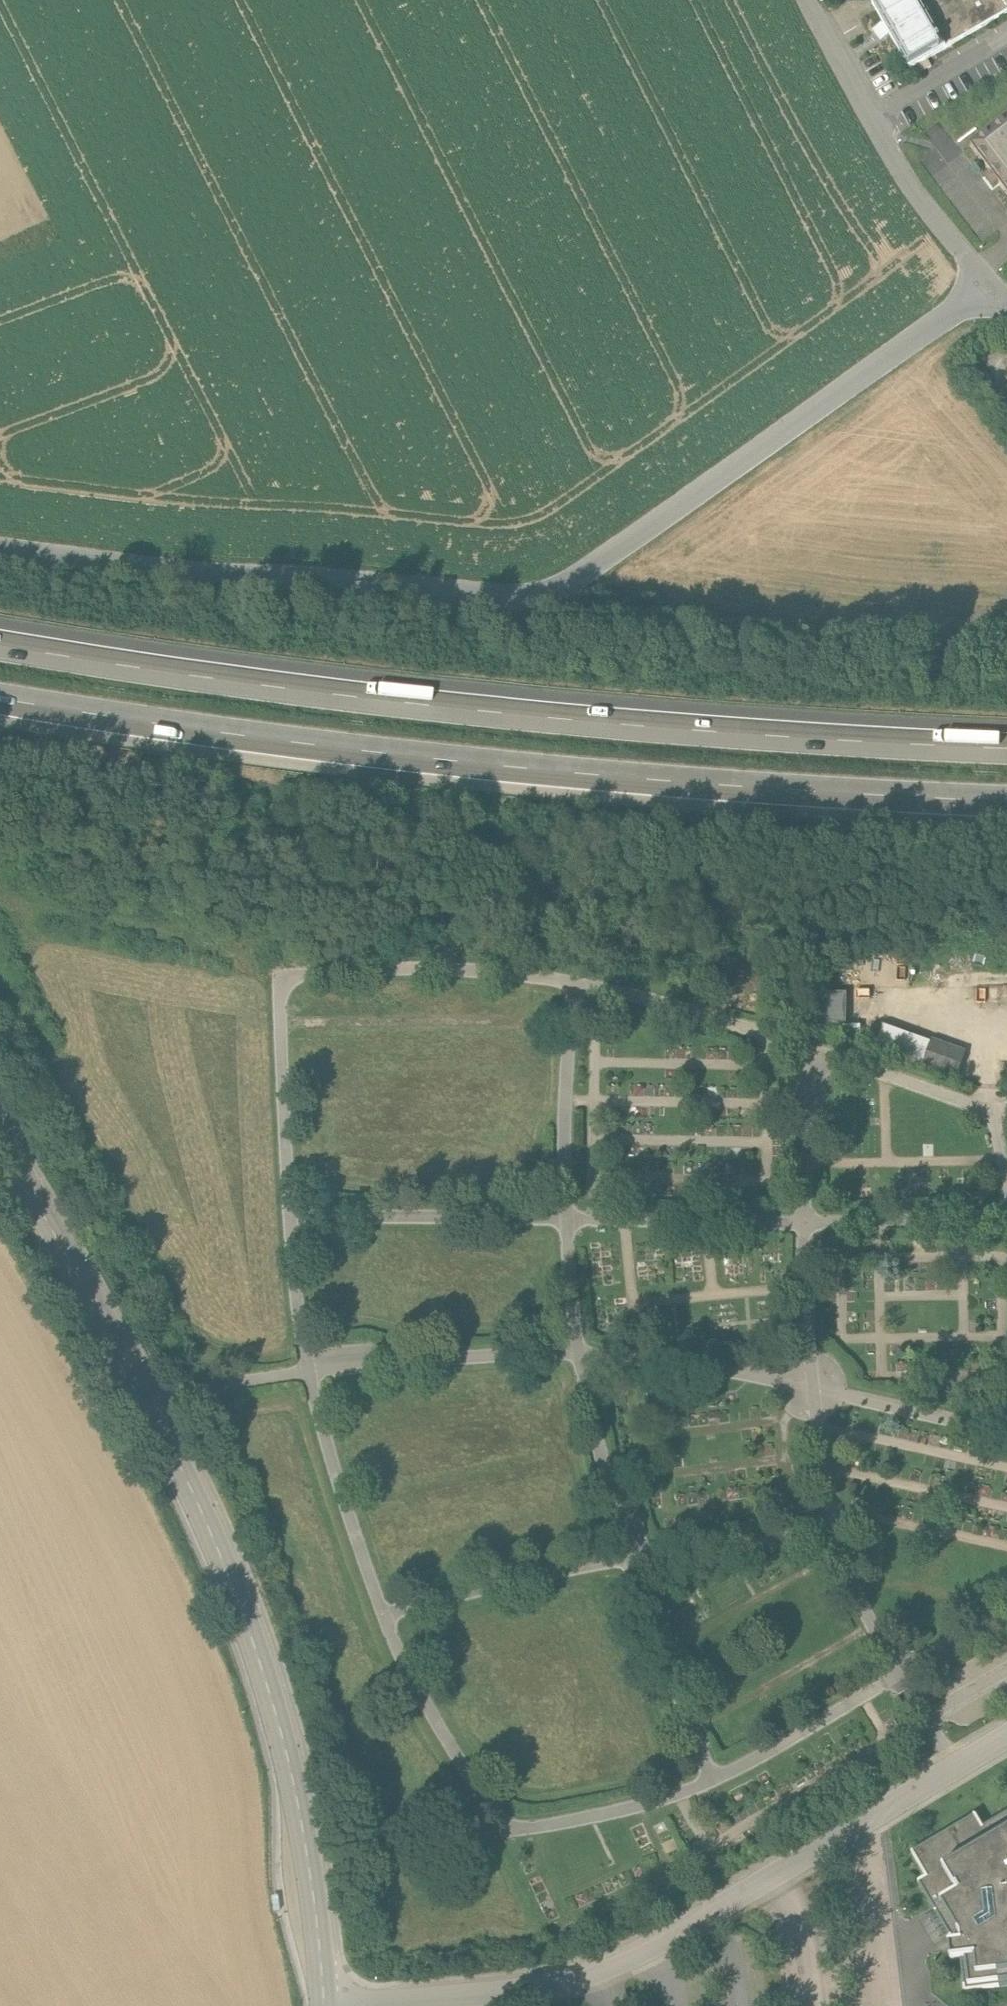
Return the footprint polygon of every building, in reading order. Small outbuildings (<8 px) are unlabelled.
[(910,67),(1006,11),(1006,0),(880,0),(873,4),(910,67)] [(971,145),(1006,192),(1006,118),(971,145)] [(847,993),(816,992),(815,1022),(846,1023),(847,993)] [(965,1052),(873,1020),(864,1046),(956,1077),(965,1052)] [(925,1851),(940,1879),(931,1884),(952,1918),(969,1945),(973,1993),(1006,1988),(1006,1802),(925,1851)]
